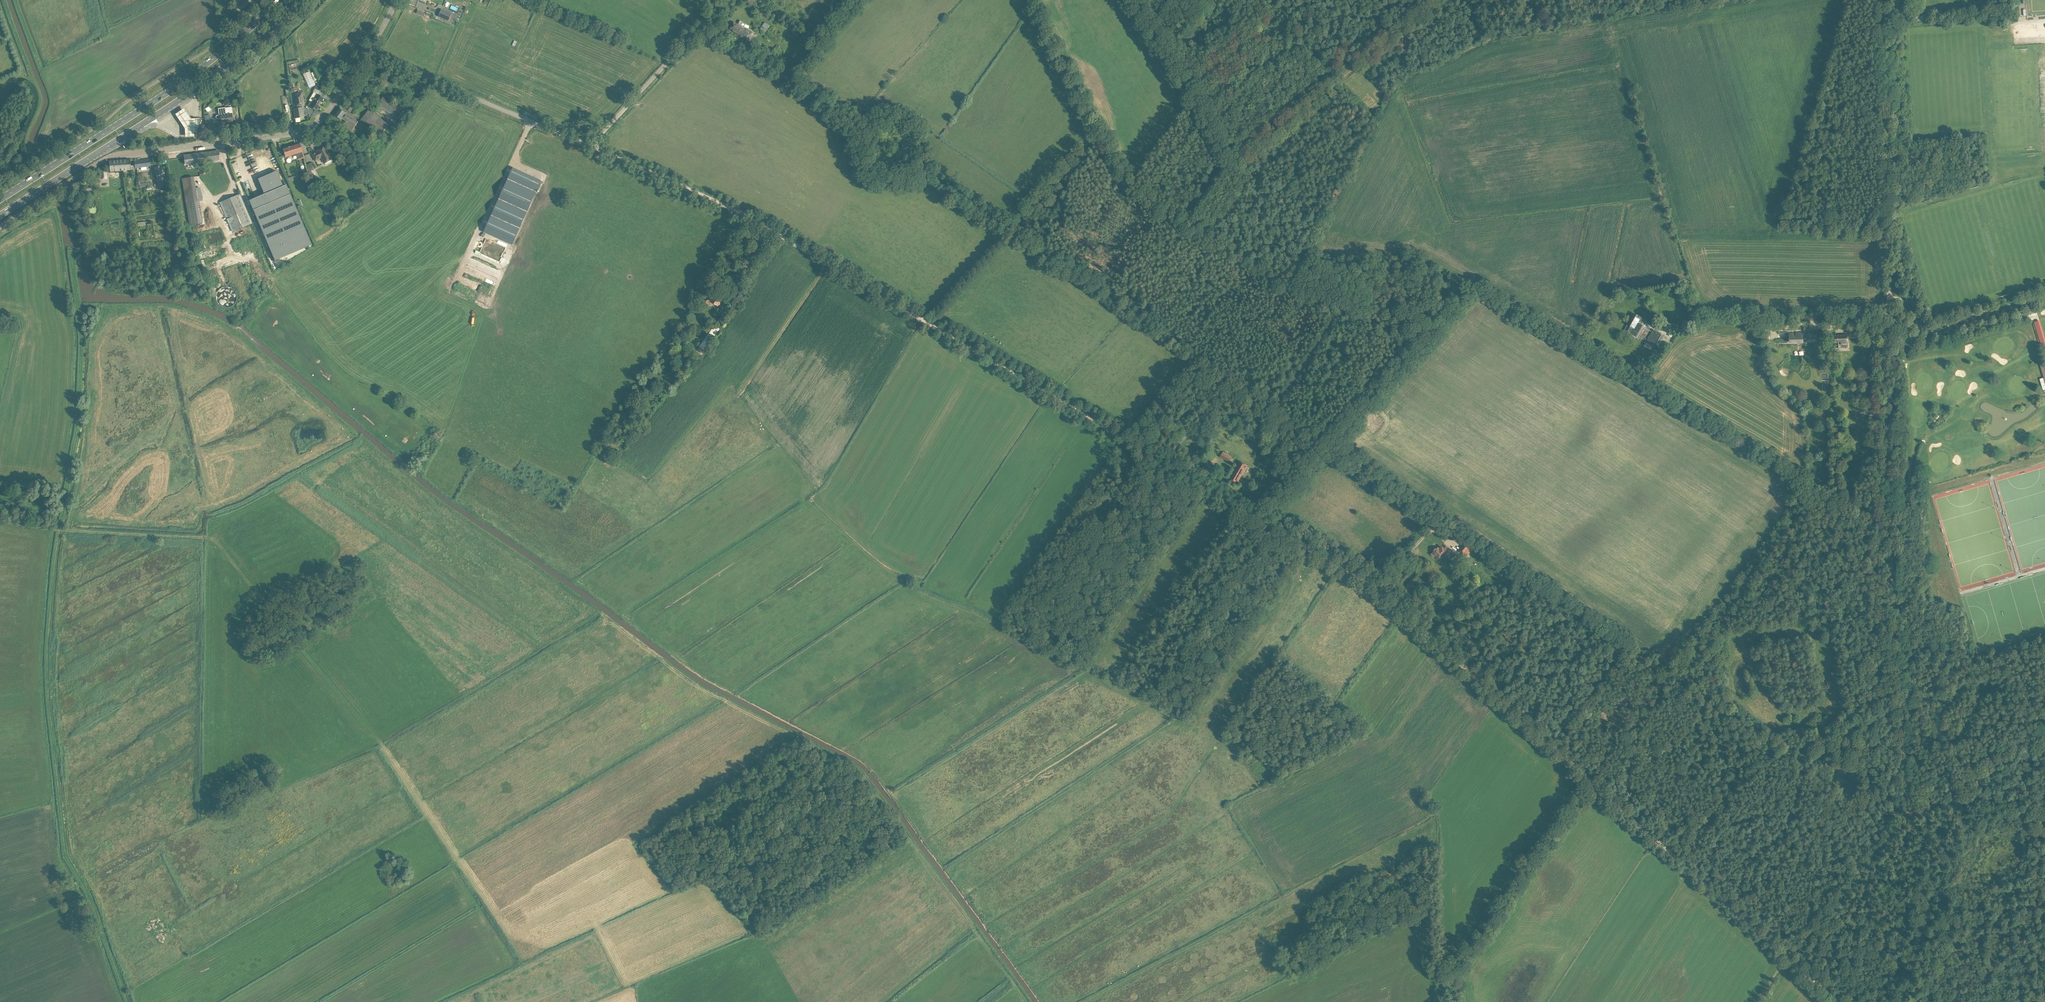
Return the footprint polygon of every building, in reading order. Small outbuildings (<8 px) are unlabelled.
[(446,19),(449,20),(451,14),(442,10),(439,16),(446,19)] [(1910,22),(1927,21),(1927,11),(1910,13),(1910,22)] [(747,40),(752,33),(745,27),(744,28),(735,22),(730,29),(747,40)] [(790,67),(781,60),(777,65),(786,72),(790,67)] [(309,87),(315,85),(310,71),(303,74),(309,87)] [(379,85),(384,89),(389,83),(384,79),(379,85)] [(292,93),(294,108),(304,106),(302,91),(292,93)] [(307,105),(312,108),(316,110),(324,98),(317,94),(312,102),(310,101),(307,105)] [(378,104),(398,119),(405,109),(385,94),(378,104)] [(346,108),(351,112),(355,106),(358,109),(360,106),(352,100),(346,108)] [(191,118),(184,108),(175,114),(185,128),(185,137),(199,136),(198,118),(191,118)] [(227,122),(225,108),(218,109),(219,115),(217,115),(216,117),(216,118),(217,119),(221,119),(221,123),(227,122)] [(303,108),(293,110),(295,118),(304,117),(303,108)] [(346,113),(340,108),(335,115),(341,120),(342,118),(346,121),(343,124),(352,131),(358,122),(346,113)] [(361,119),(381,134),(389,125),(369,110),(361,119)] [(285,157),(296,154),(298,160),(304,158),(300,143),(282,148),(285,157)] [(321,150),(312,155),(315,161),(321,157),(324,163),(332,159),(325,146),(320,149),(321,150)] [(184,155),(185,164),(220,160),(218,150),(184,155)] [(130,159),(122,160),(122,166),(123,166),(123,170),(129,170),(134,169),(134,166),(130,166),(130,159)] [(139,167),(145,166),(150,165),(150,159),(135,161),(136,168),(139,167)] [(122,166),(122,160),(109,161),(110,166),(110,171),(123,170),(123,166),(122,166)] [(311,170),(315,169),(311,163),(306,165),(309,174),(313,181),(316,179),(311,170)] [(155,170),(156,186),(165,185),(163,169),(162,169),(162,166),(152,167),(153,170),(155,170)] [(513,168),(484,233),(513,246),(542,181),(513,168)] [(277,170),(258,178),(260,182),(262,187),(263,189),(265,193),(249,200),(274,260),(312,245),(286,184),(283,185),(277,170)] [(194,176),(182,178),(190,225),(201,223),(196,188),(194,176)] [(220,202),(232,231),(252,223),(239,194),(220,202)] [(201,234),(207,247),(216,243),(210,230),(201,234)] [(243,251),(246,249),(240,236),(234,238),(242,254),(244,253),(243,251)] [(209,258),(202,261),(206,270),(213,267),(209,258)] [(706,302),(709,304),(711,301),(718,306),(723,300),(713,293),(718,286),(714,283),(709,291),(712,297),(710,301),(708,299),(706,302)] [(231,306),(233,304),(235,301),(236,298),(236,295),(235,292),(233,290),(230,288),(227,287),(224,287),(221,288),(219,291),(217,294),(216,297),(217,300),(218,303),(221,306),(224,307),(227,307),(231,306)] [(1652,333),(1647,342),(1653,346),(1660,333),(1654,330),(1653,332),(1644,326),(1647,321),(1641,318),(1642,318),(1639,316),(1639,317),(1637,316),(1634,321),(1628,331),(1638,337),(1643,328),(1652,333)] [(719,328),(716,326),(713,330),(711,329),(699,347),(704,350),(716,332),(719,328)] [(1794,333),(1789,333),(1789,340),(1789,342),(1791,342),(1794,342),(1797,342),(1798,342),(1801,342),(1802,341),(1802,339),(1802,332),(1795,333),(1795,338),(1794,338),(1794,333)] [(1659,339),(1657,342),(1659,343),(1661,341),(1663,338),(1666,339),(1667,337),(1662,334),(1658,339),(1659,339)] [(1847,334),(1832,335),(1832,343),(1836,343),(1836,347),(1841,347),(1841,345),(1841,343),(1848,343),(1847,334)] [(1230,462),(1232,457),(1228,454),(1223,452),(1220,457),(1229,462),(1230,462)] [(1232,474),(1229,479),(1237,483),(1248,465),(1240,460),(1232,474)] [(1470,546),(1464,542),(1458,551),(1463,555),(1465,554),(1470,546)] [(1443,548),(1442,547),(1441,548),(1439,547),(1438,549),(1437,548),(1431,554),(1434,557),(1437,555),(1440,557),(1443,554),(1445,557),(1451,551),(1446,545),(1443,548)]
